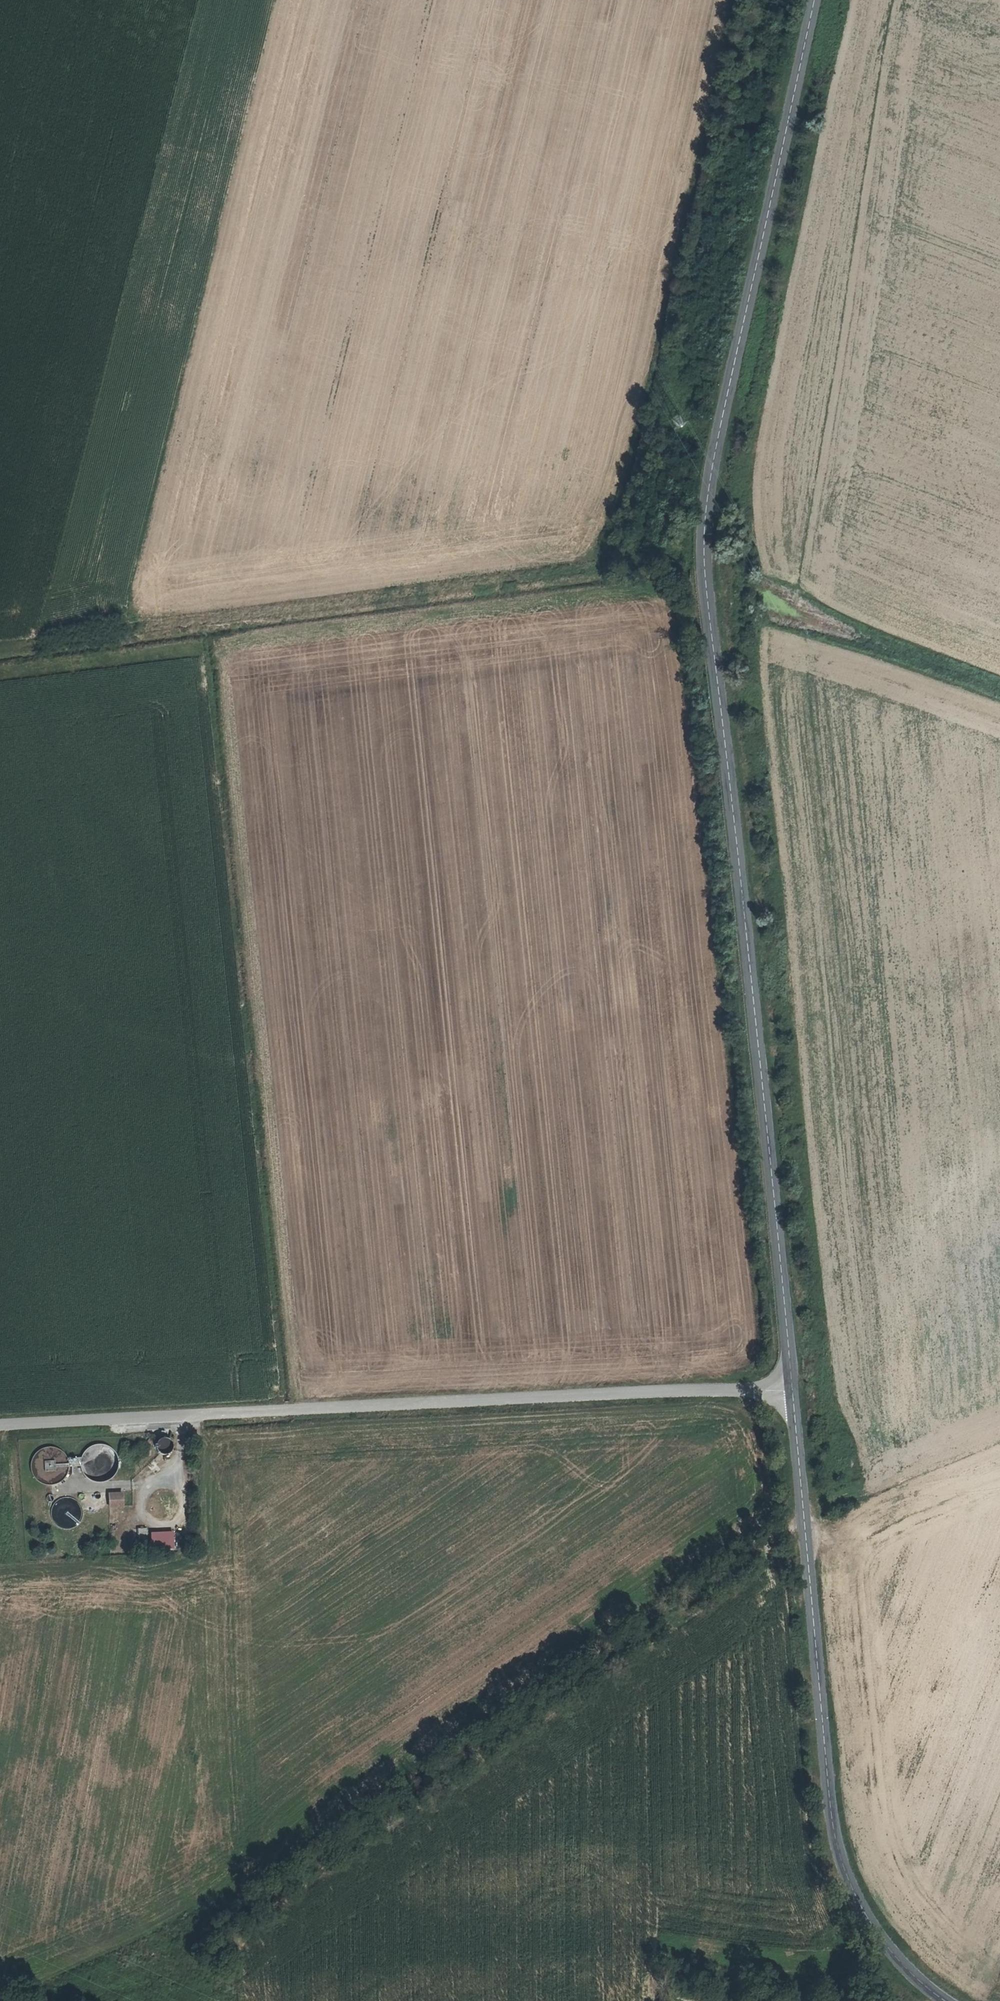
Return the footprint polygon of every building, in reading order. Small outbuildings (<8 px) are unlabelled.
[(672,417),(675,425),(683,422),(680,414),(672,417)] [(85,1473),(110,1474),(112,1447),(86,1446),(85,1473)] [(124,1492),(109,1493),(109,1507),(124,1507),(124,1492)] [(79,1521),(71,1505),(54,1514),(62,1530),(79,1521)] [(174,1531),(152,1533),(153,1551),(175,1550),(174,1531)]
